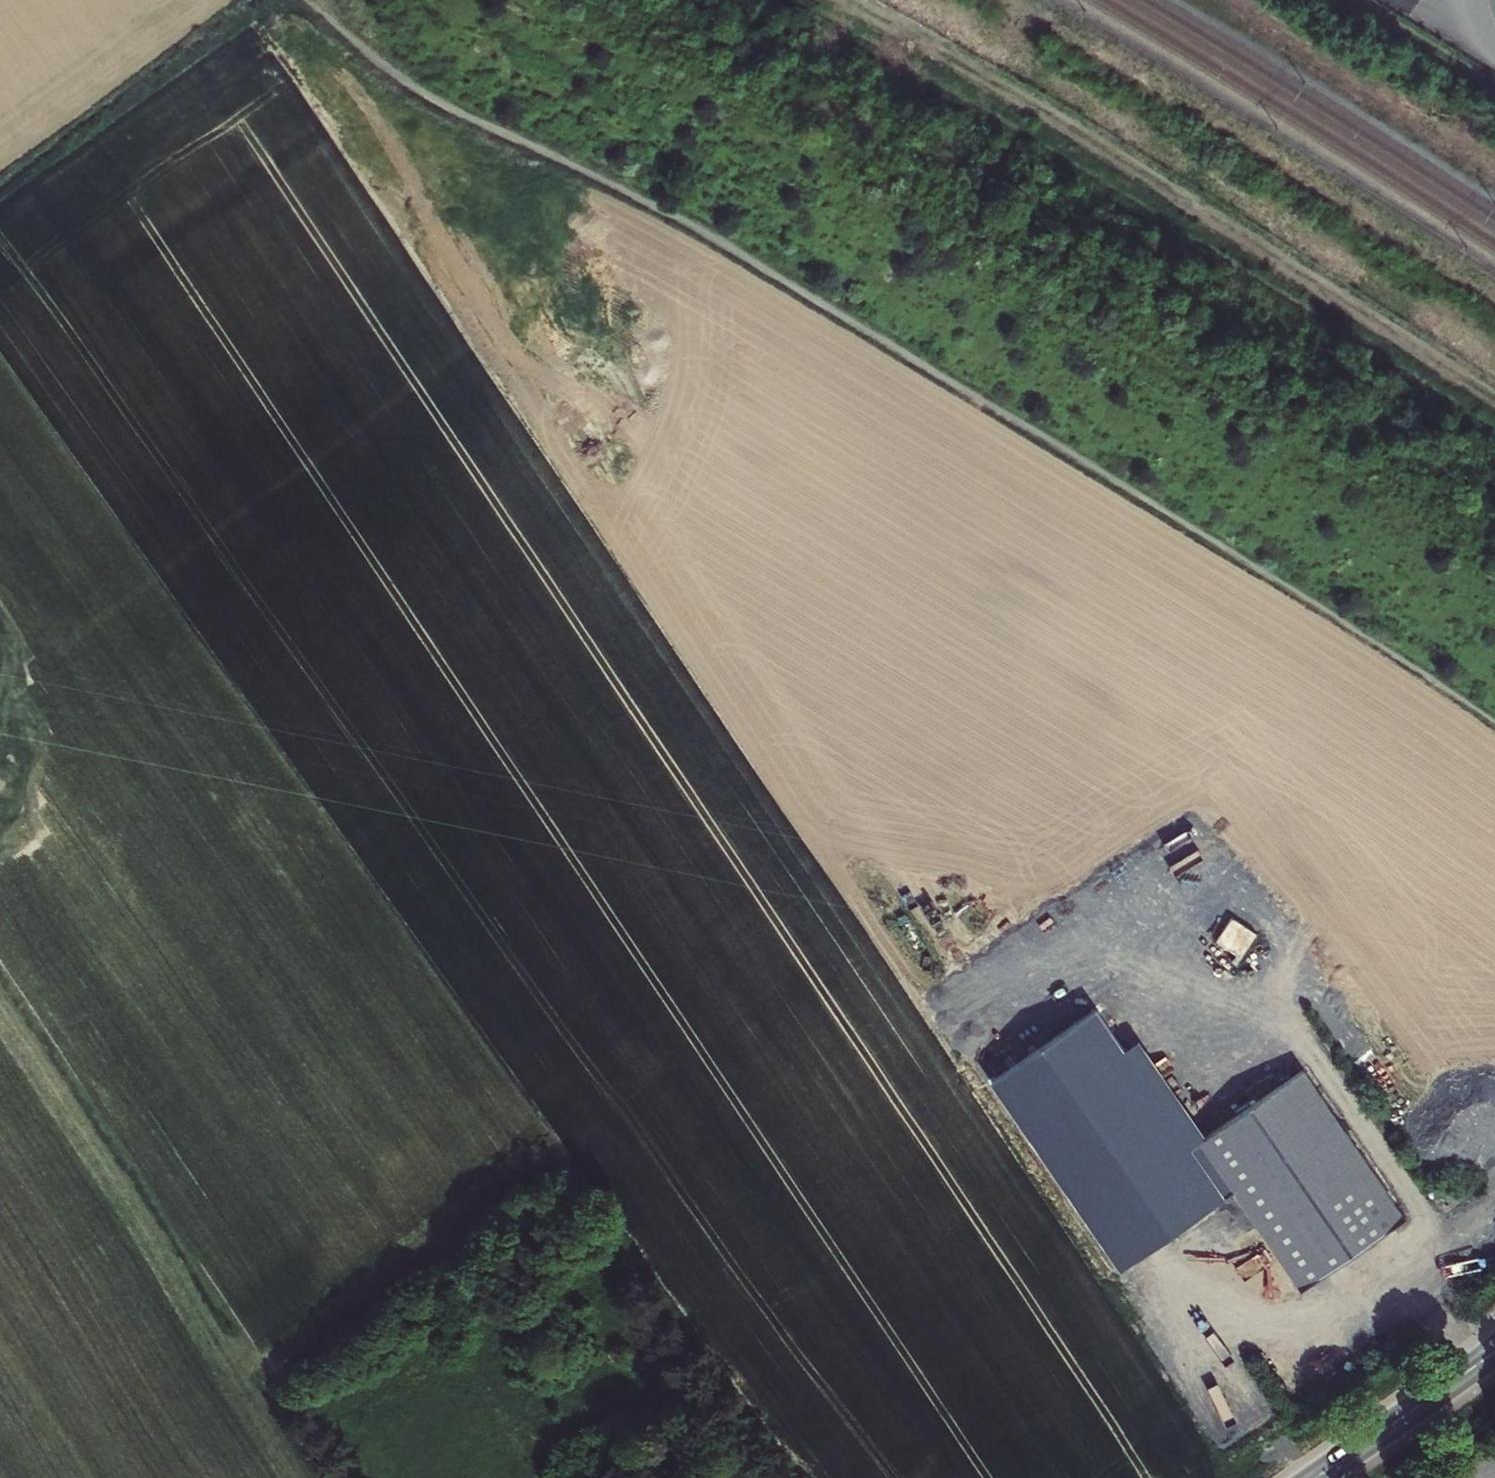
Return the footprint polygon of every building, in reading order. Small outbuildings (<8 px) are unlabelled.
[(1257,932),(1233,915),(1218,938),(1237,951),(1232,958),(1236,961),(1257,932)] [(1122,1270),(1240,1186),(1201,1133),(1137,1042),(1125,1051),(1094,1008),(988,1083),(1122,1270)] [(1302,1061),(1201,1133),(1240,1186),(1306,1279),(1407,1207),(1302,1061)]
